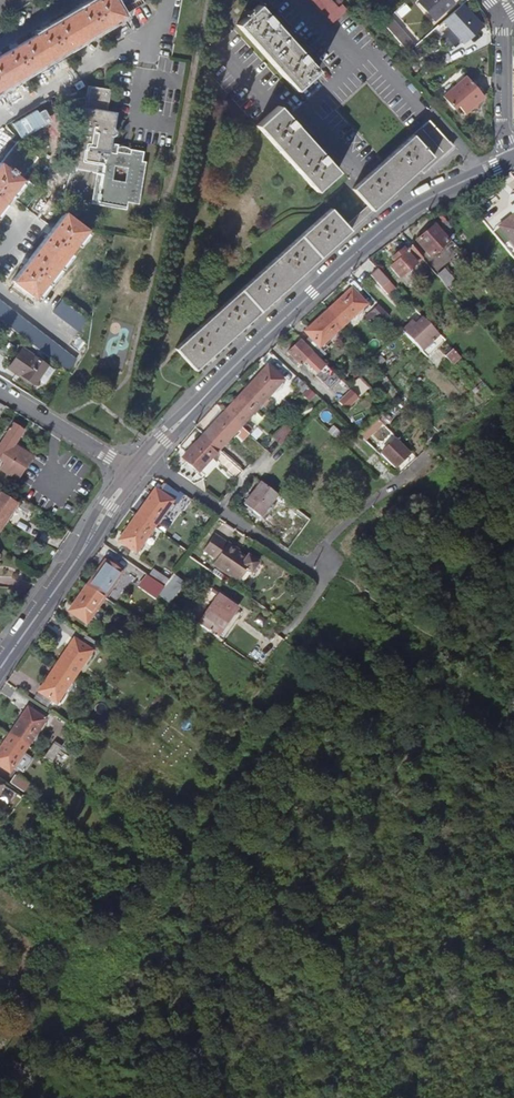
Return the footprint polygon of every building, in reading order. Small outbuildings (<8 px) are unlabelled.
[(32,70),(38,66),(72,46),(95,33),(105,27),(106,26),(125,15),(145,4),(143,0),(126,0),(125,0),(119,4),(116,0),(91,0),(41,29),(0,54),(0,88),(32,70)] [(347,11),(342,5),(339,9),(331,0),(311,0),(332,24),(347,11)] [(452,6),(447,0),(422,0),(418,4),(434,22),(452,6)] [(238,23),(297,88),(319,69),(305,53),(272,16),(260,3),(238,23)] [(461,8),(443,23),(462,45),(477,32),(469,23),(474,19),(466,10),(465,12),(461,8)] [(443,84),(447,90),(465,76),(461,70),(443,84)] [(443,95),(454,108),(458,105),(465,113),(484,97),(466,76),(443,95)] [(87,84),(84,104),(76,145),(73,166),(95,170),(90,202),(125,208),(126,201),(137,203),(145,161),(142,160),(143,151),(130,148),(129,153),(116,150),(117,145),(118,143),(110,142),(111,136),(113,136),(114,136),(116,134),(116,133),(116,131),(116,129),(114,128),(113,127),(113,125),(115,113),(115,110),(106,108),(110,88),(104,87),(87,84)] [(454,108),(443,95),(442,96),(453,109),(454,108)] [(73,145),(76,145),(84,104),(80,104),(73,145)] [(316,191),(338,171),(323,155),(292,120),(279,106),(257,125),(316,191)] [(367,206),(372,211),(384,200),(399,186),(415,172),(419,169),(423,174),(426,171),(432,165),(447,152),(454,146),(449,140),(447,141),(429,120),(402,145),(356,186),(352,189),(367,206)] [(37,157),(18,142),(0,165),(0,207),(2,205),(21,179),(21,178),(37,157)] [(367,206),(346,225),(351,230),(372,211),(367,206)] [(345,224),(331,209),(262,271),(205,322),(175,348),(177,351),(194,370),(195,369),(210,355),(245,324),(276,297),(305,271),(334,245),(351,230),(346,225),(345,224)] [(67,255),(86,230),(65,214),(54,228),(22,270),(13,282),(15,283),(29,294),(34,298),(67,255)] [(441,215),(434,221),(449,239),(454,235),(449,230),(452,227),(441,215)] [(497,230),(513,251),(513,216),(497,230)] [(435,225),(428,231),(426,233),(418,239),(431,255),(448,240),(435,225)] [(418,254),(410,245),(404,251),(401,248),(390,257),(395,262),(390,266),(395,273),(418,254)] [(387,279),(376,267),(369,274),(380,285),(387,279)] [(454,281),(444,269),(436,275),(447,287),(454,281)] [(15,283),(10,289),(24,300),(27,297),(29,294),(15,283)] [(366,305),(351,289),(328,311),(305,332),(309,337),(320,348),(343,326),(366,305)] [(8,323),(65,367),(68,369),(77,357),(0,298),(0,317),(8,323)] [(52,312),(78,332),(88,319),(62,299),(52,312)] [(421,315),(414,323),(418,327),(417,328),(421,333),(412,341),(421,350),(438,333),(421,315)] [(401,329),(402,330),(412,341),(421,333),(417,328),(414,331),(407,323),(401,329)] [(309,337),(303,342),(320,360),(326,354),(320,348),(309,337)] [(314,353),(303,342),(301,340),(289,352),(302,365),(306,360),(318,372),(326,365),(320,360),(314,353)] [(35,380),(47,362),(22,345),(9,365),(19,372),(20,370),(35,380)] [(433,361),(439,355),(433,349),(428,355),(433,361)] [(459,358),(451,349),(446,354),(454,363),(459,358)] [(248,388),(264,403),(286,381),(270,366),(248,388)] [(339,379),(328,367),(318,377),(330,388),(339,379)] [(308,387),(297,377),(292,383),(302,394),(308,387)] [(264,403),(248,388),(226,412),(242,426),(264,403)] [(309,388),(303,395),(309,401),(316,395),(309,388)] [(346,409),(357,397),(350,390),(338,402),(346,409)] [(205,433),(221,448),(237,431),(241,427),(242,426),(226,412),(205,433)] [(381,426),(376,421),(361,436),(366,441),(381,426)] [(25,469),(18,465),(25,453),(14,446),(23,431),(12,424),(0,443),(0,460),(4,462),(0,469),(0,470),(18,481),(25,469)] [(292,433),(285,426),(273,438),(280,445),(292,433)] [(241,427),(237,431),(239,433),(235,437),(242,443),(249,435),(241,427)] [(174,472),(188,482),(200,469),(205,474),(216,462),(211,458),(221,448),(205,433),(183,456),(186,459),(174,472)] [(396,440),(383,453),(397,467),(410,454),(396,440)] [(25,469),(32,457),(25,453),(18,465),(25,469)] [(254,490),(270,502),(276,495),(260,483),(254,490)] [(136,515),(154,528),(173,501),(155,489),(136,515)] [(270,502),(254,490),(243,506),(259,518),(270,502)] [(17,505),(0,495),(0,531),(17,505)] [(154,528),(136,515),(118,540),(136,553),(154,528)] [(252,574),(259,563),(249,556),(246,559),(227,546),(228,544),(215,536),(204,552),(216,560),(212,566),(239,584),(248,571),(252,574)] [(86,586),(103,599),(122,573),(104,561),(86,586)] [(163,587),(169,580),(153,570),(148,576),(163,587)] [(137,586),(154,600),(157,595),(163,587),(148,576),(146,575),(137,586)] [(172,577),(169,581),(175,585),(178,581),(172,577)] [(169,581),(169,580),(163,587),(157,595),(166,601),(177,586),(175,585),(169,581)] [(103,599),(86,586),(67,612),(85,624),(103,599)] [(237,609),(219,596),(199,625),(217,638),(237,609)] [(85,636),(80,644),(92,652),(97,644),(85,636)] [(80,644),(73,640),(55,666),(74,678),(92,652),(80,644)] [(74,678),(55,666),(38,692),(51,701),(56,704),(74,678)] [(51,701),(38,692),(33,699),(46,708),(51,701)] [(9,736),(26,748),(44,722),(27,710),(9,736)] [(9,736),(0,751),(0,768),(9,774),(26,748),(9,736)] [(50,764),(60,749),(53,745),(43,758),(50,764)] [(11,784),(24,793),(29,785),(16,776),(11,784)] [(0,793),(0,797),(9,803),(15,793),(5,786),(0,793)] [(52,956),(45,951),(39,961),(41,963),(47,966),(52,956)] [(47,966),(41,963),(38,968),(43,972),(47,966)]
